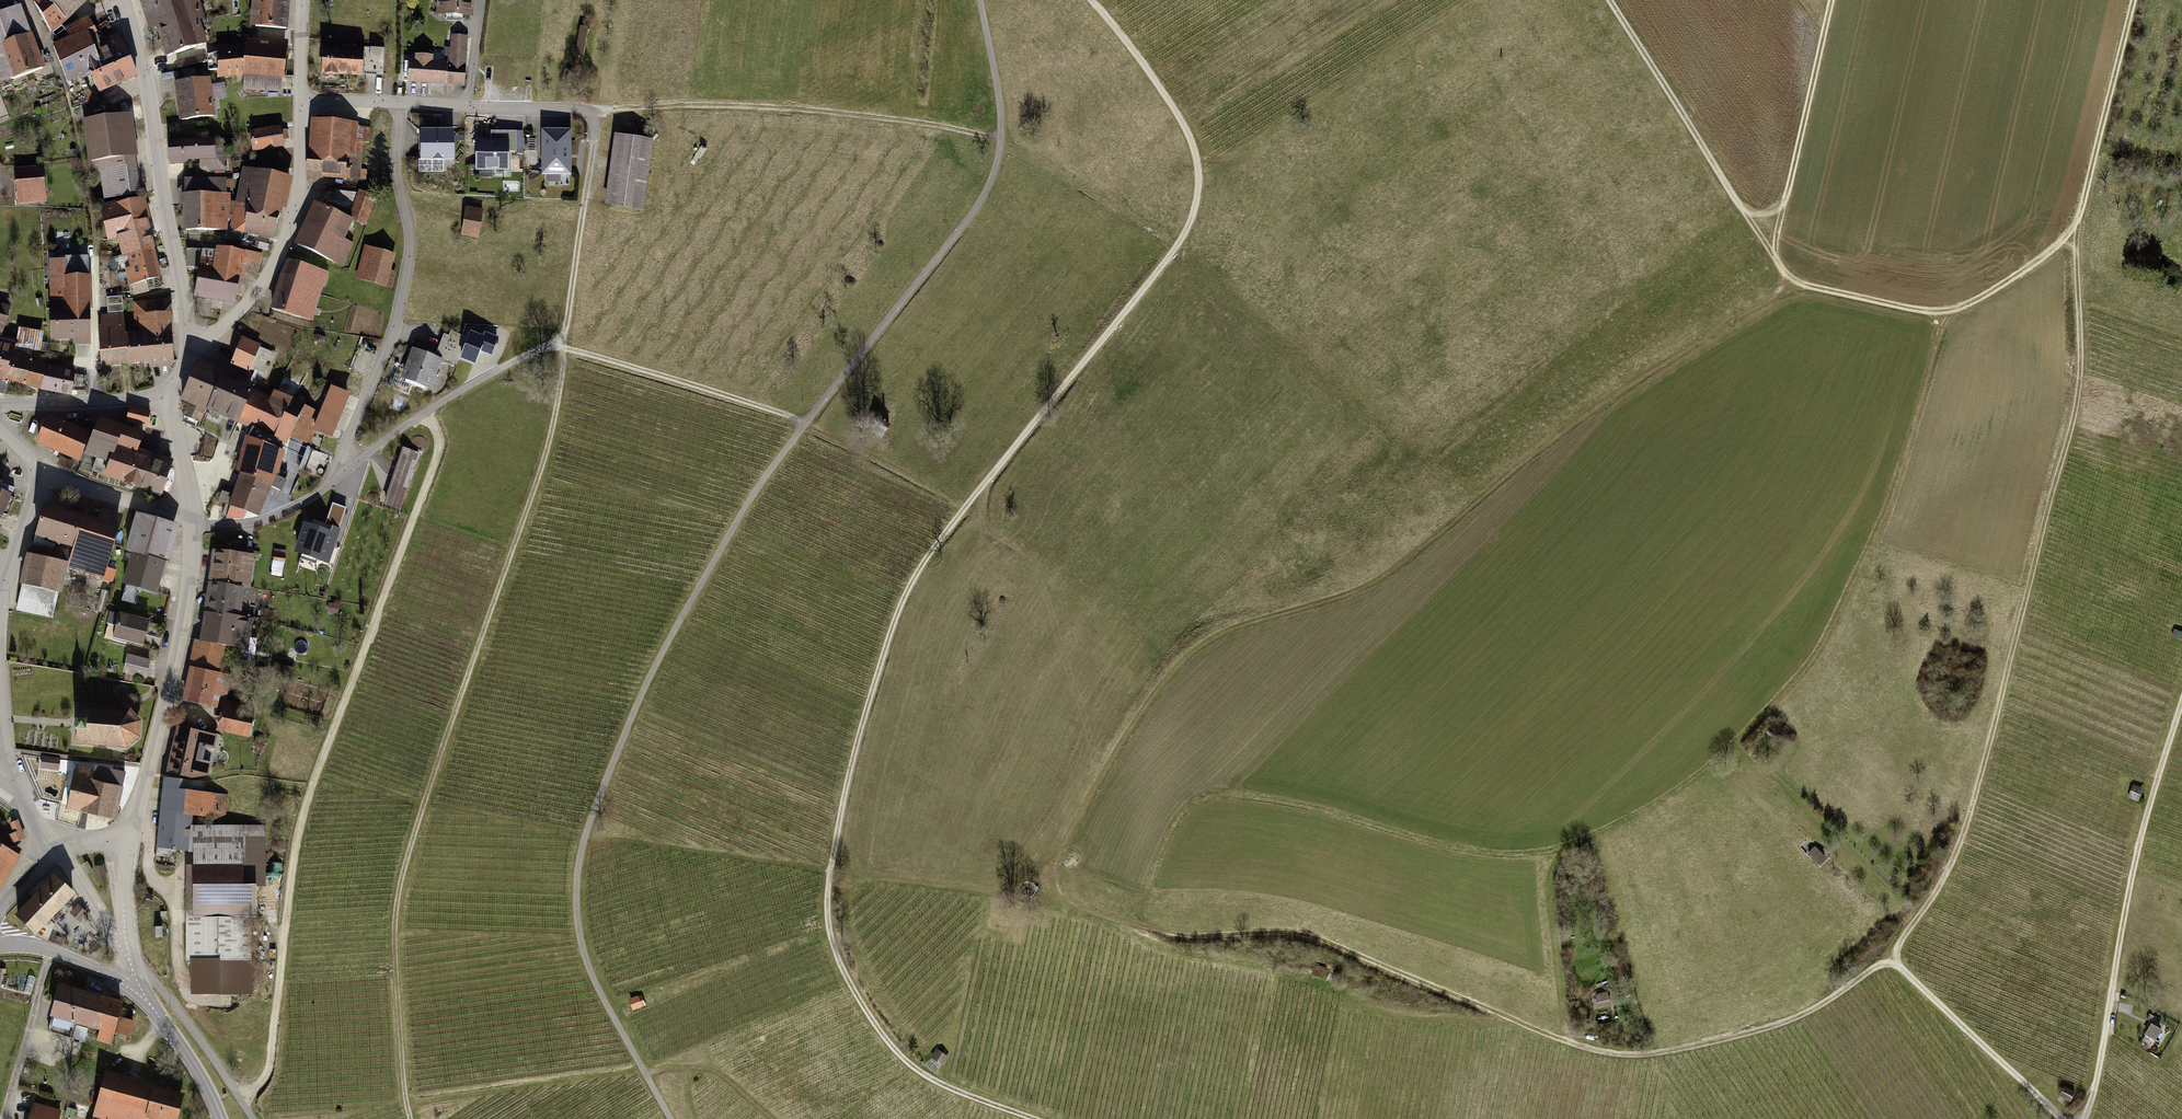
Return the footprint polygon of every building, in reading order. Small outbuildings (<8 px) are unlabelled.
[(36,3),(54,33),(89,0),(39,0),(36,3)] [(149,30),(156,27),(166,56),(208,43),(200,20),(205,18),(199,0),(139,0),(149,30)] [(252,25),(290,28),(292,0),(254,0),(252,25)] [(437,13),(475,16),(476,0),(438,0),(437,13)] [(21,5),(0,13),(0,84),(45,68),(21,5)] [(70,37),(54,44),(77,107),(95,100),(86,79),(94,76),(101,93),(139,77),(120,32),(101,41),(90,17),(66,27),(70,37)] [(374,41),(375,29),(359,28),(358,40),(374,41)] [(450,63),(429,62),(427,85),(466,88),(470,38),(452,37),(450,63)] [(247,49),(220,52),(219,79),(244,76),(243,92),(286,94),(288,40),(248,39),(247,49)] [(364,48),(320,48),(321,78),(364,77),(364,48)] [(211,76),(174,82),(180,122),(218,117),(211,76)] [(133,112),(83,119),(90,173),(102,171),(105,199),(141,194),(136,157),(138,156),(133,112)] [(361,121),(312,119),(310,182),(359,184),(361,121)] [(282,126),(250,132),(254,154),(286,148),(282,126)] [(456,131),(420,132),(420,164),(456,163),(456,131)] [(491,139),(477,139),(477,172),(511,172),(511,153),(517,153),(517,131),(491,131),(491,139)] [(569,133),(544,133),(544,174),(569,174),(569,133)] [(656,142),(614,135),(603,208),(645,214),(656,142)] [(224,138),(170,143),(172,165),(200,162),(201,172),(227,170),(224,138)] [(44,166),(14,169),(18,204),(48,201),(44,166)] [(294,177),(244,167),(230,232),(275,241),(282,209),(287,211),(294,177)] [(184,177),(182,232),(230,233),(230,195),(225,195),(226,178),(184,177)] [(349,215),(315,200),(293,247),(345,271),(357,244),(347,239),(355,221),(366,226),(378,199),(360,191),(349,215)] [(147,194),(101,206),(118,275),(127,272),(131,287),(162,280),(149,227),(155,226),(147,194)] [(486,211),(467,207),(462,236),(481,240),(486,211)] [(398,255),(367,246),(357,279),(392,289),(396,273),(393,272),(398,255)] [(258,283),(263,254),(218,247),(216,261),(203,259),(196,301),(237,308),(238,298),(248,299),(251,282),(258,283)] [(2153,251),(2139,247),(2135,262),(2149,266),(2153,251)] [(90,261),(50,262),(51,344),(91,343),(90,261)] [(327,275),(288,261),(271,309),(311,323),(327,275)] [(127,312),(100,314),(103,367),(151,364),(151,369),(174,368),(170,300),(135,303),(137,335),(128,335),(127,312)] [(7,395),(9,383),(70,399),(77,374),(44,366),(47,355),(42,353),(45,332),(19,328),(16,341),(2,338),(12,306),(0,303),(0,393),(7,395)] [(474,331),(465,354),(477,358),(482,346),(493,351),(497,339),(474,331)] [(450,337),(444,335),(437,356),(455,363),(465,337),(451,332),(450,337)] [(262,346),(242,338),(231,366),(267,381),(278,356),(260,349),(262,346)] [(444,362),(413,349),(401,379),(432,391),(444,362)] [(252,385),(198,363),(181,402),(190,406),(185,417),(203,425),(208,412),(252,432),(254,429),(289,445),(292,437),(310,446),(322,414),(275,394),(272,399),(251,390),(252,385)] [(151,413),(131,408),(127,423),(147,429),(151,413)] [(75,425),(49,416),(38,445),(83,464),(86,456),(109,465),(105,479),(162,498),(175,461),(140,451),(147,435),(143,433),(125,426),(100,417),(96,426),(77,418),(75,425)] [(889,428),(876,419),(868,430),(881,439),(889,428)] [(285,453),(246,439),(237,471),(241,474),(231,507),(260,518),(272,488),(283,494),(288,482),(278,477),(285,453)] [(420,455),(403,449),(385,507),(403,512),(420,455)] [(60,464),(72,467),(74,460),(61,458),(60,464)] [(3,518),(13,495),(0,490),(0,517),(3,518)] [(106,580),(123,518),(103,511),(100,521),(47,505),(34,555),(28,555),(16,613),(58,619),(71,556),(51,551),(53,544),(76,549),(71,570),(106,580)] [(180,528),(138,516),(125,559),(130,560),(123,584),(159,595),(180,528)] [(311,528),(304,525),(295,555),(329,566),(340,531),(313,522),(311,528)] [(256,558),(213,551),(201,642),(194,640),(190,666),(185,665),(179,701),(221,708),(217,733),(252,739),(257,706),(229,700),(234,648),(250,651),(254,620),(248,619),(256,558)] [(150,621),(121,614),(114,639),(144,646),(150,621)] [(2176,627),(2172,634),(2181,639),(2181,630),(2176,627)] [(151,660),(128,653),(123,671),(146,678),(151,660)] [(133,709),(77,705),(75,747),(129,750),(142,740),(143,723),(133,709)] [(219,734),(177,727),(169,775),(209,783),(213,761),(205,760),(208,747),(217,749),(219,734)] [(95,772),(77,768),(67,810),(117,822),(125,787),(123,787),(126,774),(96,767),(95,772)] [(209,784),(164,779),(156,863),(175,866),(176,851),(190,852),(192,817),(195,817),(193,864),(186,865),(186,961),(237,961),(237,982),(253,982),(253,909),(244,908),(247,865),(266,865),(267,825),(227,825),(227,795),(208,793),(209,784)] [(2146,789),(2134,784),(2129,798),(2140,802),(2146,789)] [(20,821),(11,824),(14,834),(9,835),(12,844),(26,839),(20,821)] [(0,842),(0,891),(1,891),(22,856),(0,842)] [(1817,842),(1807,851),(1822,867),(1831,858),(1817,842)] [(105,865),(95,867),(98,884),(108,883),(105,865)] [(73,894),(54,876),(17,915),(35,932),(73,894)] [(80,905),(71,913),(82,924),(90,915),(80,905)] [(1327,970),(1314,966),(1312,977),(1325,980),(1327,970)] [(125,1002),(60,986),(52,1020),(100,1032),(97,1044),(113,1048),(117,1034),(133,1038),(137,1020),(122,1017),(125,1002)] [(1611,991),(1597,994),(1600,1009),(1614,1006),(1611,991)] [(640,997),(629,1001),(634,1012),(645,1007),(640,997)] [(2164,1031),(2153,1025),(2147,1036),(2158,1042),(2164,1031)] [(949,1058),(936,1051),(930,1060),(943,1068),(949,1058)] [(107,1069),(94,1118),(181,1118),(189,1092),(107,1069)] [(2077,1091),(2064,1086),(2059,1098),(2072,1103),(2077,1091)] [(33,1103),(29,1118),(59,1118),(61,1111),(33,1103)]
